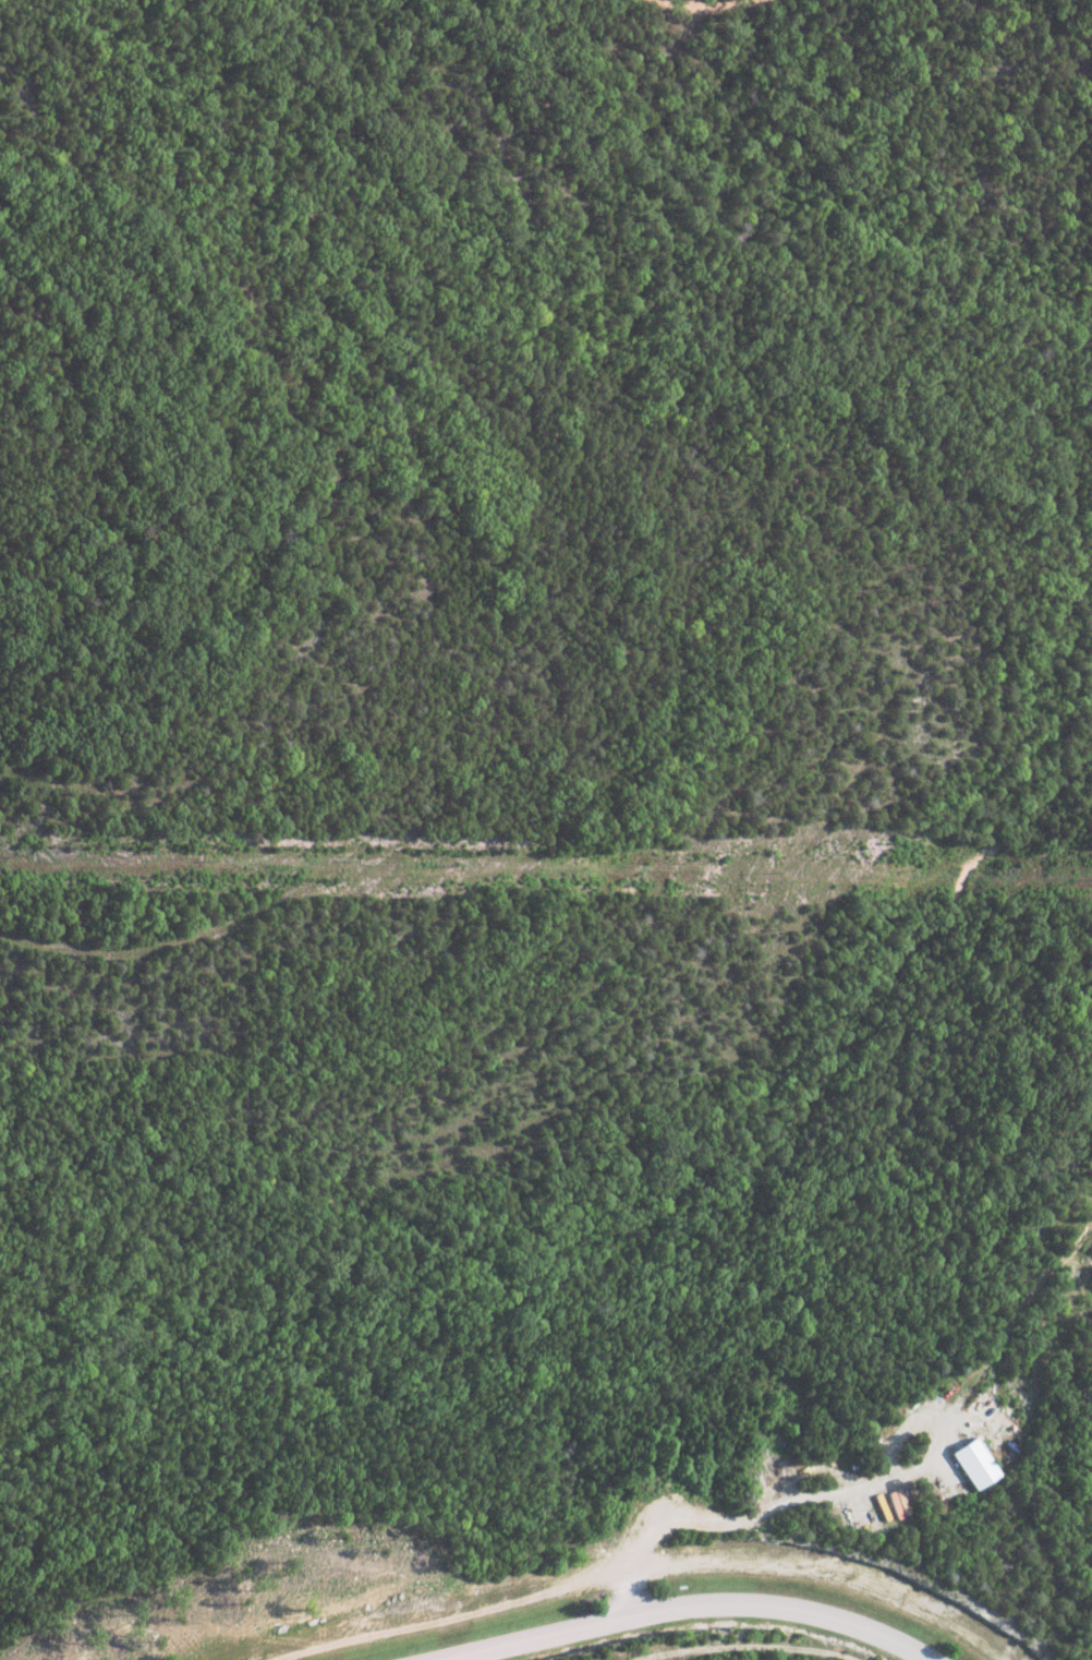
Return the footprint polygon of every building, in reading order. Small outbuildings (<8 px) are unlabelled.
[(951,1453),(976,1490),(1000,1474),(975,1437),(951,1453)]
